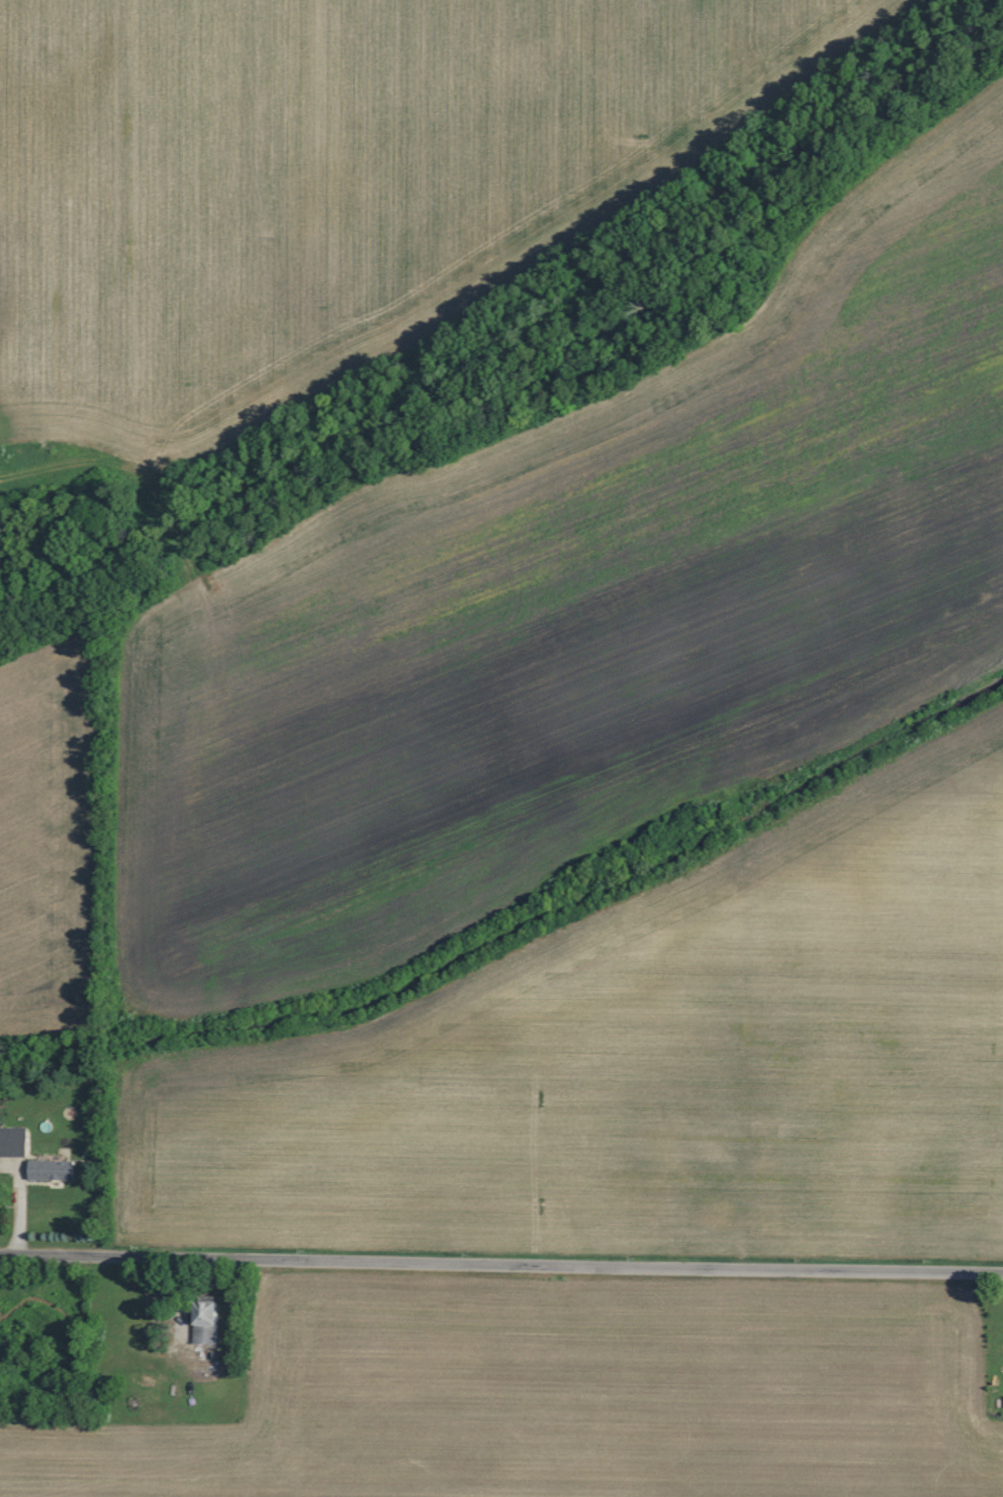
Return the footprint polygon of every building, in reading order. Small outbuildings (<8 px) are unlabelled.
[(28,1128),(0,1128),(0,1157),(28,1157),(28,1128)] [(76,1161),(31,1160),(30,1180),(75,1180),(76,1161)] [(196,1345),(220,1345),(221,1302),(216,1302),(216,1296),(206,1296),(206,1302),(197,1302),(196,1345)]
